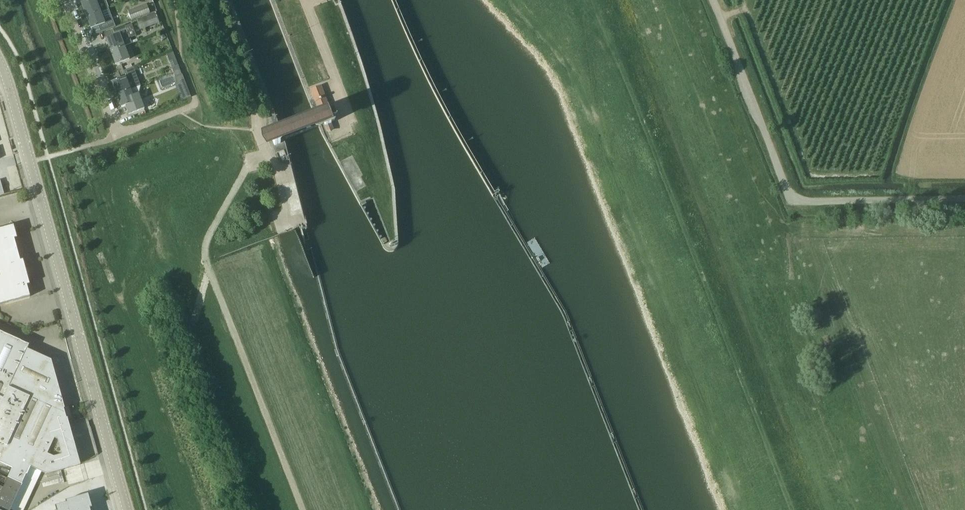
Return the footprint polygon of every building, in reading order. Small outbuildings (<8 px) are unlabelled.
[(82,4),(86,17),(100,11),(108,8),(105,0),(92,0),(82,4)] [(128,11),(131,20),(150,13),(147,4),(128,11)] [(100,11),(86,17),(91,29),(101,26),(103,31),(115,26),(108,8),(100,11)] [(156,13),(136,20),(140,30),(160,22),(159,22),(161,21),(159,14),(157,15),(156,13)] [(114,37),(106,40),(111,53),(125,47),(125,46),(132,44),(125,25),(111,31),(114,37)] [(116,65),(130,60),(125,47),(111,53),(116,65)] [(173,52),(166,54),(171,68),(178,65),(173,52)] [(175,77),(182,74),(178,65),(171,68),(175,77)] [(126,78),(112,83),(117,96),(137,88),(140,87),(140,86),(133,68),(124,71),(126,77),(126,78)] [(320,84),(311,87),(318,105),(327,101),(320,84)] [(137,88),(117,96),(122,108),(127,106),(130,114),(144,109),(139,94),(140,87),(137,88)] [(29,297),(26,286),(29,285),(22,261),(20,261),(14,239),(16,239),(13,226),(0,229),(0,305),(29,297)] [(51,361),(27,350),(29,345),(0,332),(0,463),(13,469),(9,478),(0,474),(0,509),(12,509),(24,485),(22,485),(27,475),(29,475),(33,467),(43,472),(48,474),(80,464),(68,421),(68,420),(70,419),(66,408),(65,409),(64,408),(51,361)] [(88,431),(79,457),(86,459),(95,434),(88,431)] [(65,501),(66,503),(68,509),(83,509),(90,508),(90,509),(92,508),(88,494),(65,501)]
